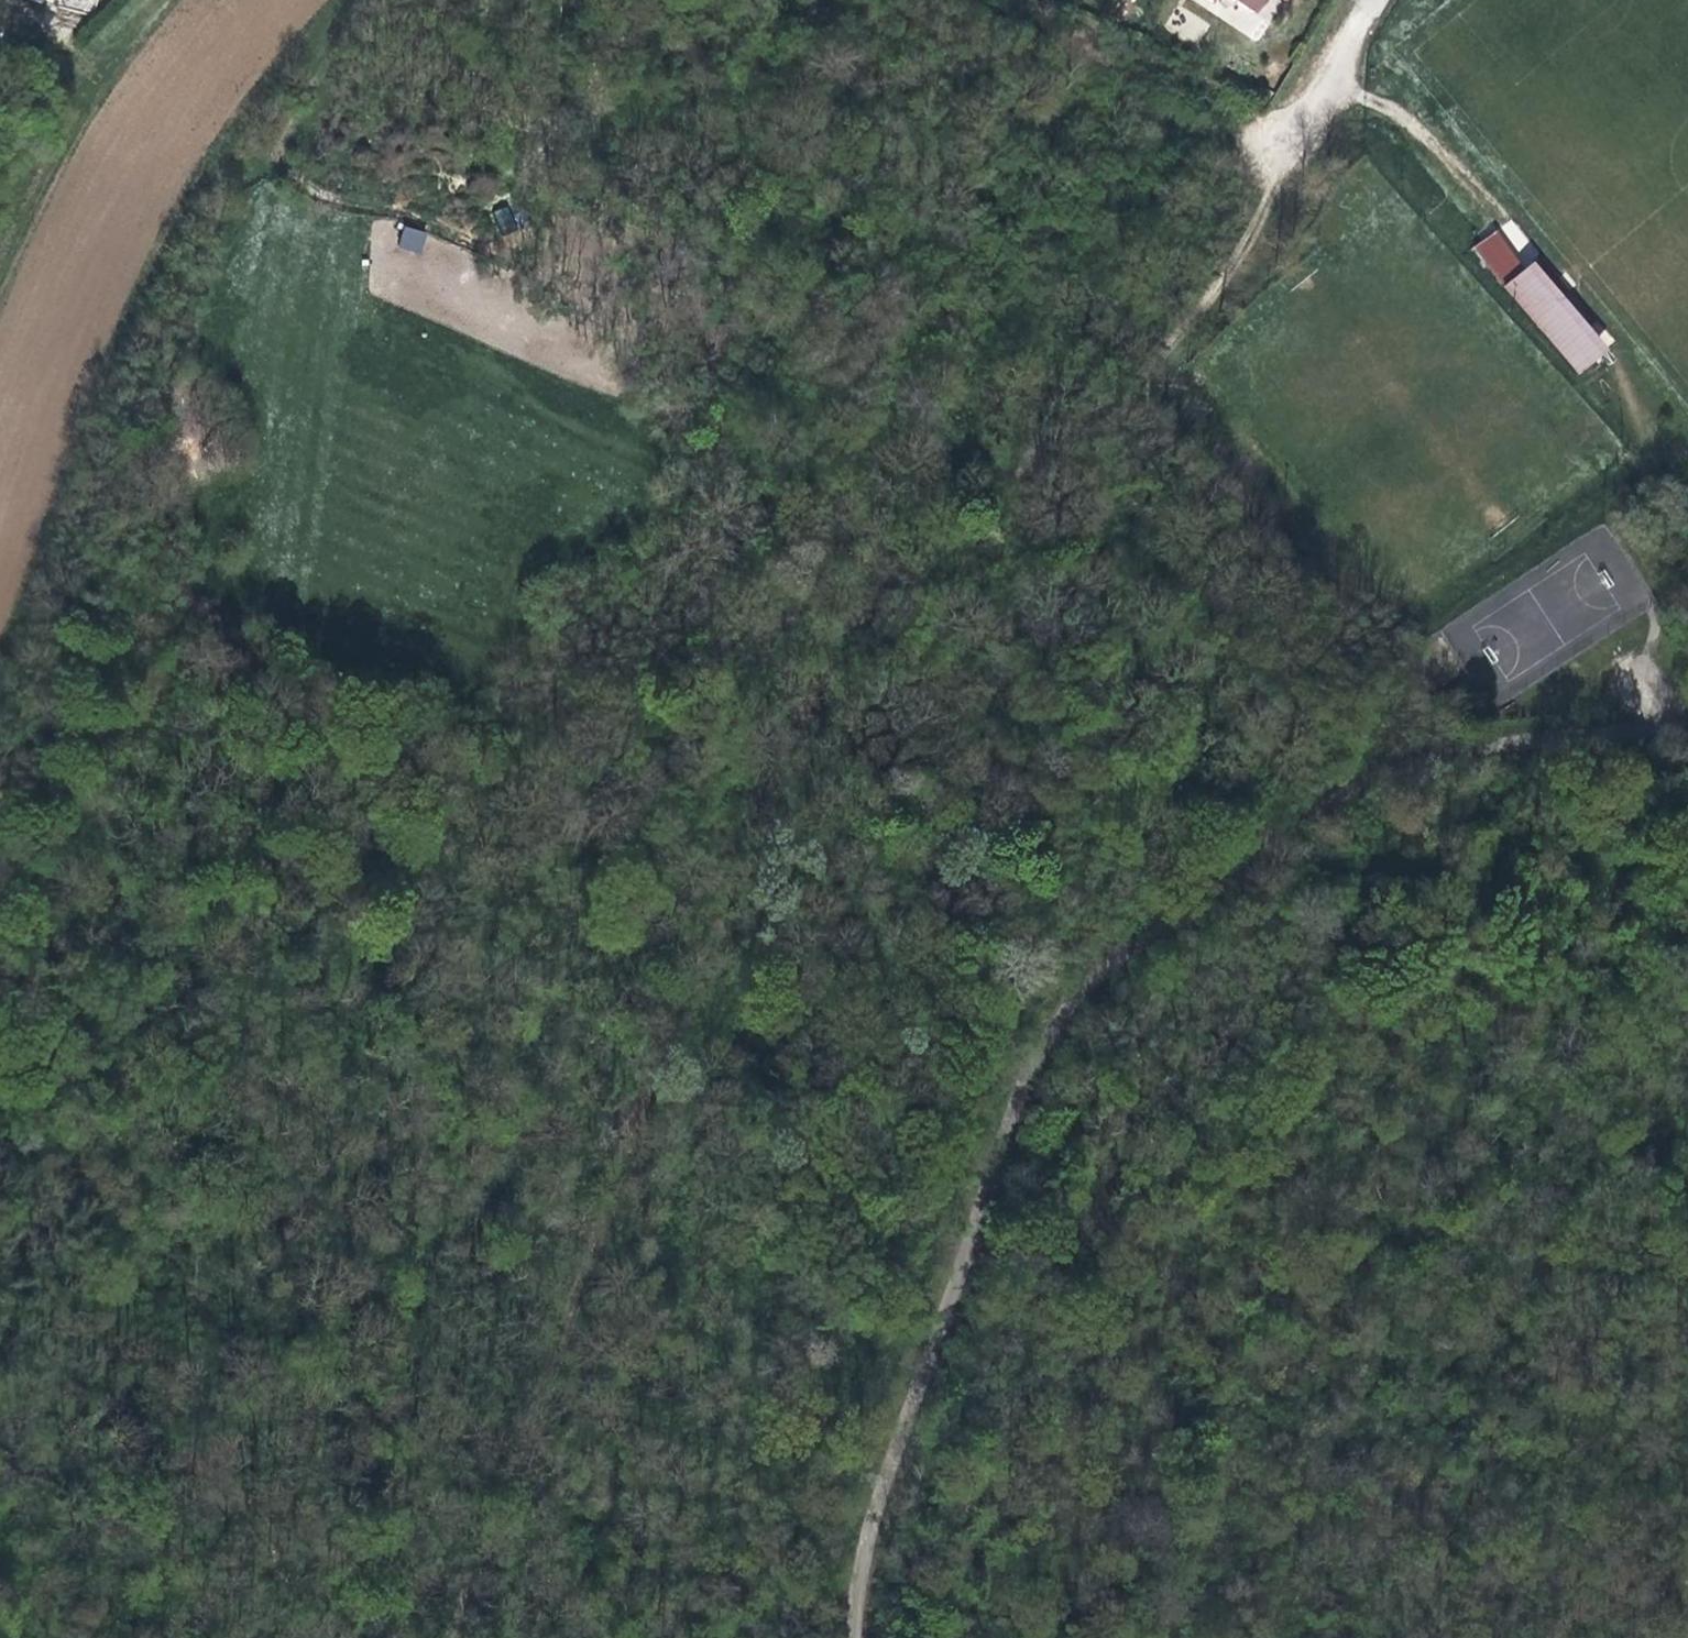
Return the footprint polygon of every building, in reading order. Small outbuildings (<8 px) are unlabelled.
[(1269,19),(1280,0),(1240,0),(1269,19)] [(493,212),(503,234),(518,227),(508,205),(493,212)] [(1498,230),(1520,250),(1531,239),(1508,219),(1498,230)] [(402,226),(398,248),(422,252),(426,230),(402,226)] [(1474,250),(1505,286),(1527,268),(1496,231),(1474,250)] [(1611,350),(1536,260),(1527,268),(1505,286),(1581,376),(1611,350)]
